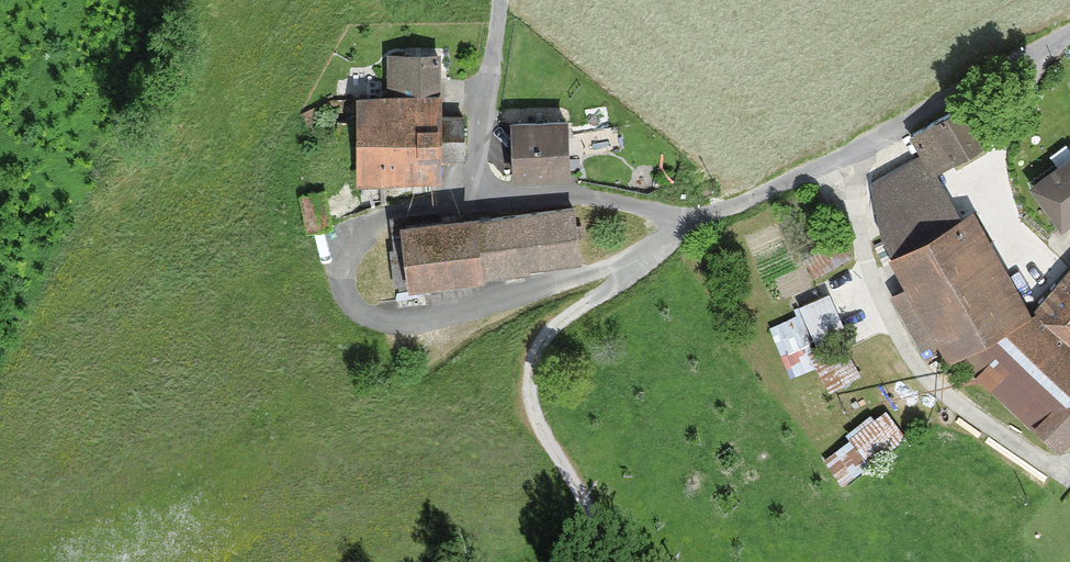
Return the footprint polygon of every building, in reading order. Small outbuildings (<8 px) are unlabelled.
[(441,158),(463,158),(463,114),(441,114),(441,51),(388,51),(389,93),(357,93),(358,182),(441,181),(441,158)] [(921,155),(930,172),(933,170),(991,139),(971,102),(910,135),(921,155)] [(513,178),(569,177),(567,117),(512,118),(513,178)] [(930,172),(921,155),(870,179),(879,227),(893,253),(959,217),(933,170),(930,172)] [(1069,221),(1069,156),(1030,185),(1061,228),(1069,221)] [(529,268),(579,263),(574,207),(479,216),(485,279),(530,274),(529,268)] [(893,253),(889,255),(907,286),(892,294),(919,348),(936,339),(947,360),(957,355),(1028,313),(973,210),(959,217),(893,253)] [(391,225),(397,287),(485,279),(479,216),(391,225)] [(837,233),(800,254),(813,278),(850,257),(837,233)] [(1033,307),(1069,340),(1069,266),(1033,307)] [(829,294),(806,302),(817,336),(841,327),(829,294)] [(957,355),(1030,427),(1069,390),(1069,348),(1068,346),(1069,344),(1069,340),(1033,307),(1028,313),(957,355)] [(1060,450),(1069,440),(1069,390),(1030,427),(1042,438),(1044,435),(1060,450)] [(822,451),(842,478),(905,431),(885,404),(822,451)]
